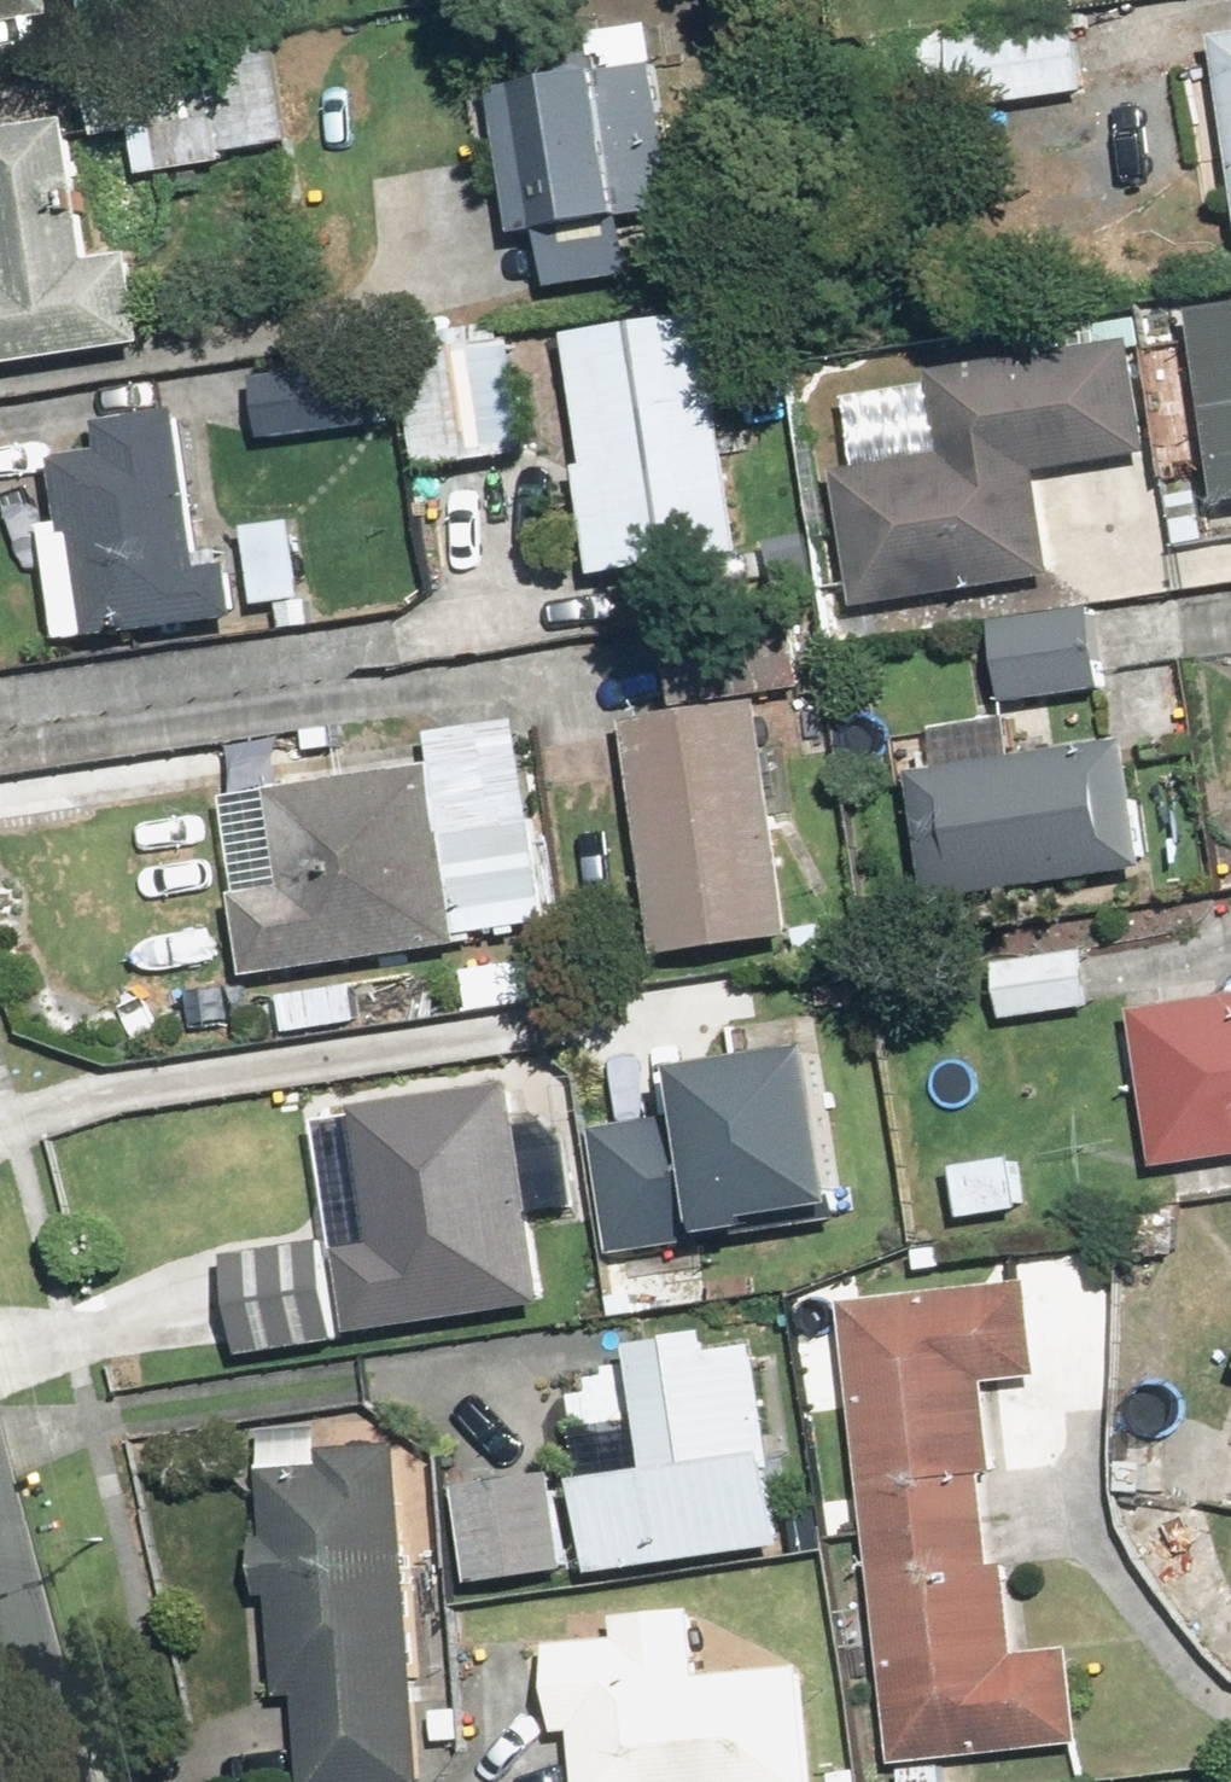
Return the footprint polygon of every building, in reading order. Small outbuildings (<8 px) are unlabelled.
[(34,19),(31,0),(0,0),(0,23),(34,19)] [(609,80),(514,89),(529,242),(547,240),(552,291),(644,282),(639,225),(692,220),(673,22),(604,29),(609,80)] [(964,34),(879,39),(884,125),(974,119),(977,165),(1104,157),(1097,29),(964,37),(964,34)] [(137,144),(143,176),(295,146),(276,48),(103,81),(116,148),(137,144)] [(157,345),(144,256),(100,263),(79,124),(0,136),(0,174),(12,254),(0,256),(0,369),(157,345)] [(1230,486),(1230,307),(1202,312),(1230,486)] [(745,557),(720,315),(580,330),(605,572),(745,557)] [(411,340),(428,471),(538,457),(521,326),(411,340)] [(846,475),(868,607),(1059,575),(1043,475),(1166,455),(1146,333),(929,370),(944,459),(846,475)] [(265,380),(270,445),(368,438),(363,373),(265,380)] [(58,534),(77,642),(233,622),(206,414),(107,427),(111,457),(68,462),(77,532),(58,534)] [(254,528),(267,611),(322,602),(308,519),(254,528)] [(1011,714),(1028,712),(1134,698),(1122,605),(999,621),(1011,714)] [(768,703),(637,722),(671,956),(802,937),(768,703)] [(918,770),(936,904),(1162,874),(1144,742),(1034,756),(1028,712),(1011,714),(946,723),(952,765),(918,770)] [(241,792),(257,973),(470,954),(469,937),(556,929),(547,827),(455,835),(449,773),(241,792)] [(1134,1019),(1161,1175),(1230,1163),(1230,1003),(1134,1019)] [(623,1233),(853,1196),(827,1037),(690,1059),(696,1099),(604,1114),(623,1233)] [(522,1081),(363,1109),(386,1244),(348,1251),(363,1339),(556,1306),(543,1225),(590,1217),(571,1109),(529,1117),(522,1081)] [(1026,1161),(964,1170),(972,1223),(1034,1213),(1026,1161)] [(1039,1289),(855,1309),(904,1772),(1091,1752),(1080,1650),(1028,1656),(1019,1569),(1002,1571),(993,1481),(1007,1480),(997,1387),(1049,1381),(1039,1289)] [(650,1425),(587,1432),(603,1580),(794,1559),(771,1350),(726,1355),(724,1339),(641,1348),(650,1425)] [(281,1479),(281,1544),(264,1544),(265,1599),(279,1599),(280,1703),(309,1703),(310,1781),(431,1781),(427,1445),(339,1446),(339,1479),(281,1479)] [(568,1482),(467,1496),(480,1587),(580,1573),(568,1482)] [(563,1649),(566,1735),(585,1735),(587,1781),(823,1781),(819,1669),(706,1673),(703,1614),(630,1617),(631,1646),(563,1649)]
